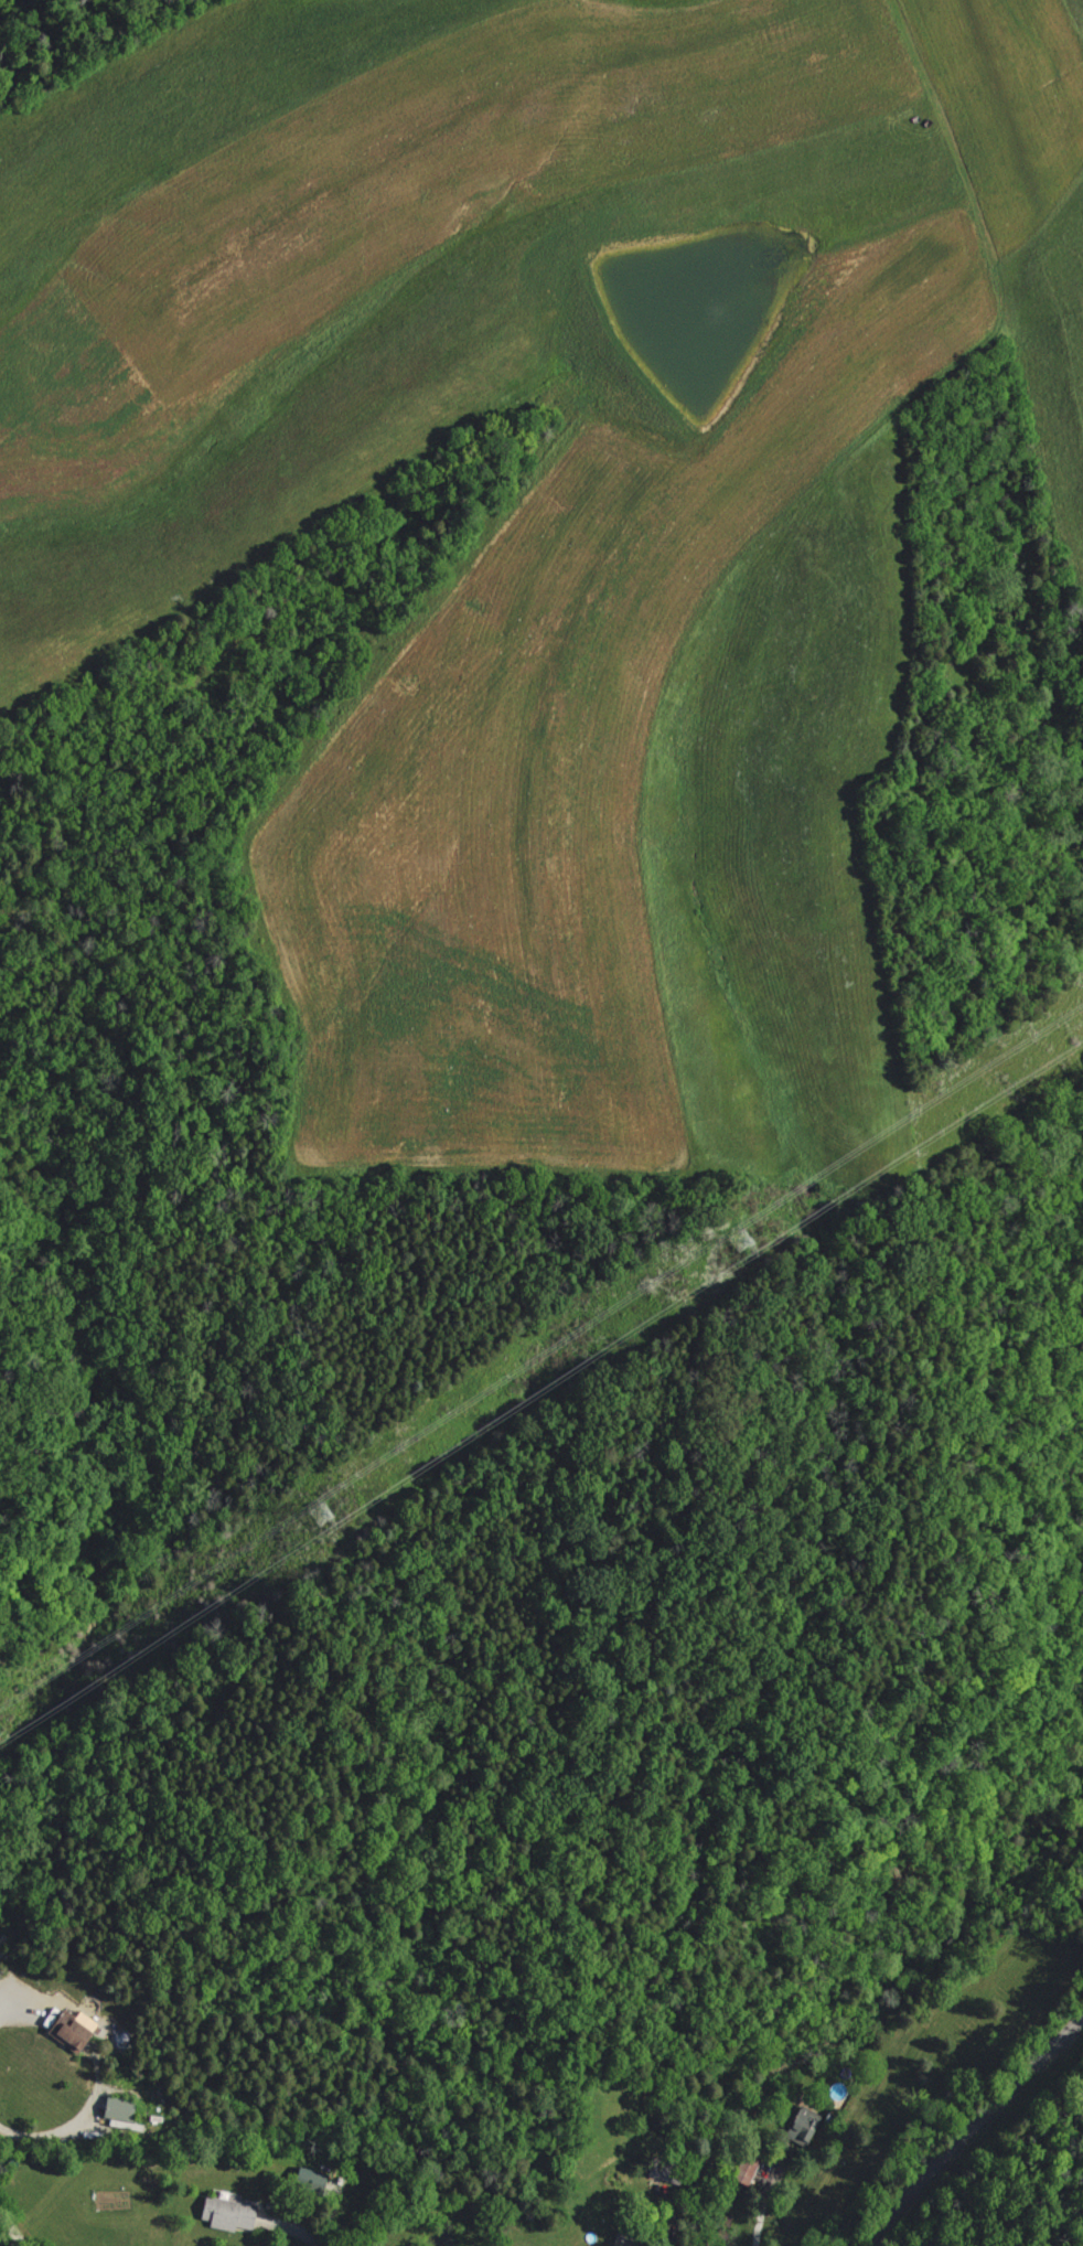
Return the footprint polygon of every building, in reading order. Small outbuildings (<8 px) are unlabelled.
[(59,2028),(53,2022),(44,2031),(71,2056),(97,2028),(76,2009),(59,2028)] [(130,2103),(108,2096),(102,2096),(98,2109),(98,2117),(106,2119),(106,2128),(121,2133),(124,2133),(134,2136),(140,2136),(140,2126),(127,2122),(130,2110),(130,2103)] [(647,2179),(682,2185),(686,2165),(650,2159),(647,2179)] [(288,2186),(317,2195),(324,2174),(295,2165),(288,2186)] [(253,2207),(202,2194),(196,2218),(206,2221),(205,2226),(231,2233),(233,2226),(247,2230),(253,2207)]
